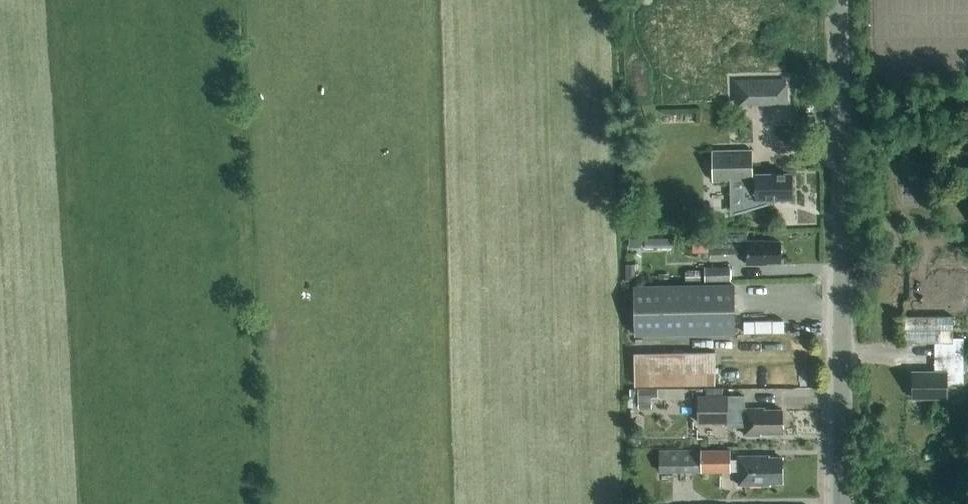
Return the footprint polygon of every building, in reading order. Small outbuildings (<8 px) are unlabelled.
[(752,102),(752,80),(740,80),(741,102),(752,102)] [(785,102),(785,80),(774,80),(774,102),(785,102)] [(697,109),(668,110),(669,118),(697,117),(697,109)] [(733,181),(734,214),(783,200),(796,199),(795,171),(756,172),(755,148),(714,149),(715,181),(733,181)] [(747,241),(747,233),(708,234),(708,252),(747,251),(747,263),(767,263),(767,261),(781,261),(781,242),(764,242),(764,240),(747,241)] [(629,244),(642,244),(642,236),(629,236),(629,244)] [(707,280),(731,279),(731,264),(706,265),(707,280)] [(634,284),(635,335),(736,333),(735,282),(634,284)] [(953,337),(953,316),(953,313),(905,314),(905,316),(904,316),(904,342),(935,342),(935,371),(913,371),(913,397),(947,397),(947,382),(964,382),(964,337),(953,337)] [(635,384),(716,383),(715,351),(635,353),(635,384)] [(707,388),(707,396),(723,395),(723,387),(707,388)] [(630,389),(630,398),(639,398),(639,407),(652,407),(652,396),(658,396),(661,398),(665,398),(665,388),(630,389)] [(698,396),(698,422),(728,421),(728,425),(745,425),(745,434),(762,434),(762,432),(783,432),(782,409),(765,409),(765,408),(745,408),(745,395),(723,395),(707,396),(698,396)] [(731,449),(657,451),(658,471),(700,470),(700,472),(739,472),(739,484),(770,484),(770,482),(783,482),(783,458),(769,458),(769,455),(739,455),(739,460),(732,460),(731,449)]
